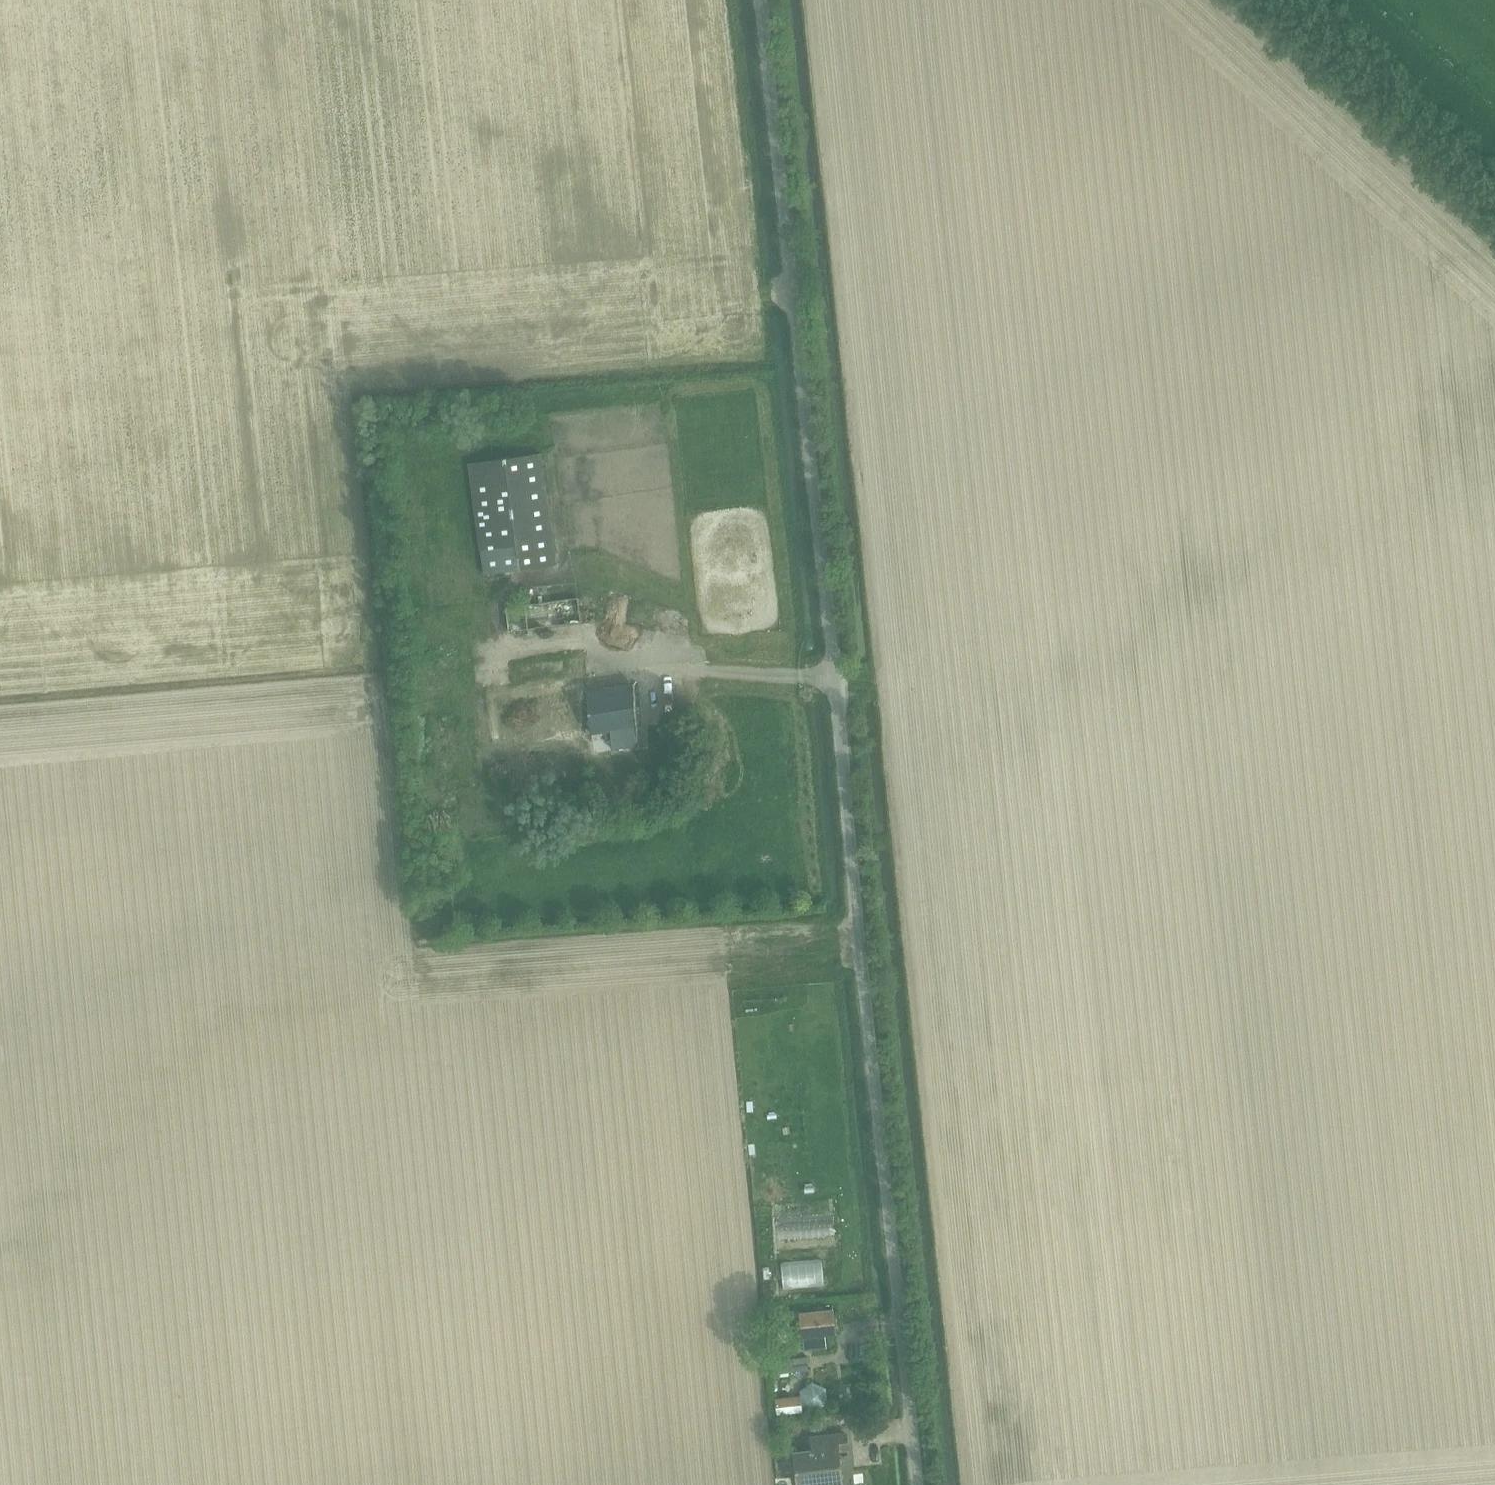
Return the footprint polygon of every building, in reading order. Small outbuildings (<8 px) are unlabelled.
[(484,575),(556,565),(541,454),(469,463),(484,575)] [(509,632),(581,622),(578,598),(506,608),(509,632)] [(588,691),(574,693),(582,755),(594,753),(592,733),(610,731),(613,749),(638,746),(634,685),(588,691)] [(825,1334),(835,1333),(833,1309),(800,1313),(803,1337),(825,1334)] [(776,1326),(789,1325),(789,1315),(775,1316),(776,1326)] [(825,1334),(803,1337),(804,1346),(826,1344),(825,1334)] [(777,1374),(808,1370),(807,1357),(776,1361),(777,1374)] [(808,1389),(802,1402),(815,1408),(821,1396),(808,1389)] [(777,1401),(776,1401),(777,1413),(799,1411),(798,1399),(777,1401)] [(848,1449),(846,1434),(812,1438),(813,1451),(794,1453),(798,1484),(817,1484),(842,1482),(838,1450),(848,1449)]
